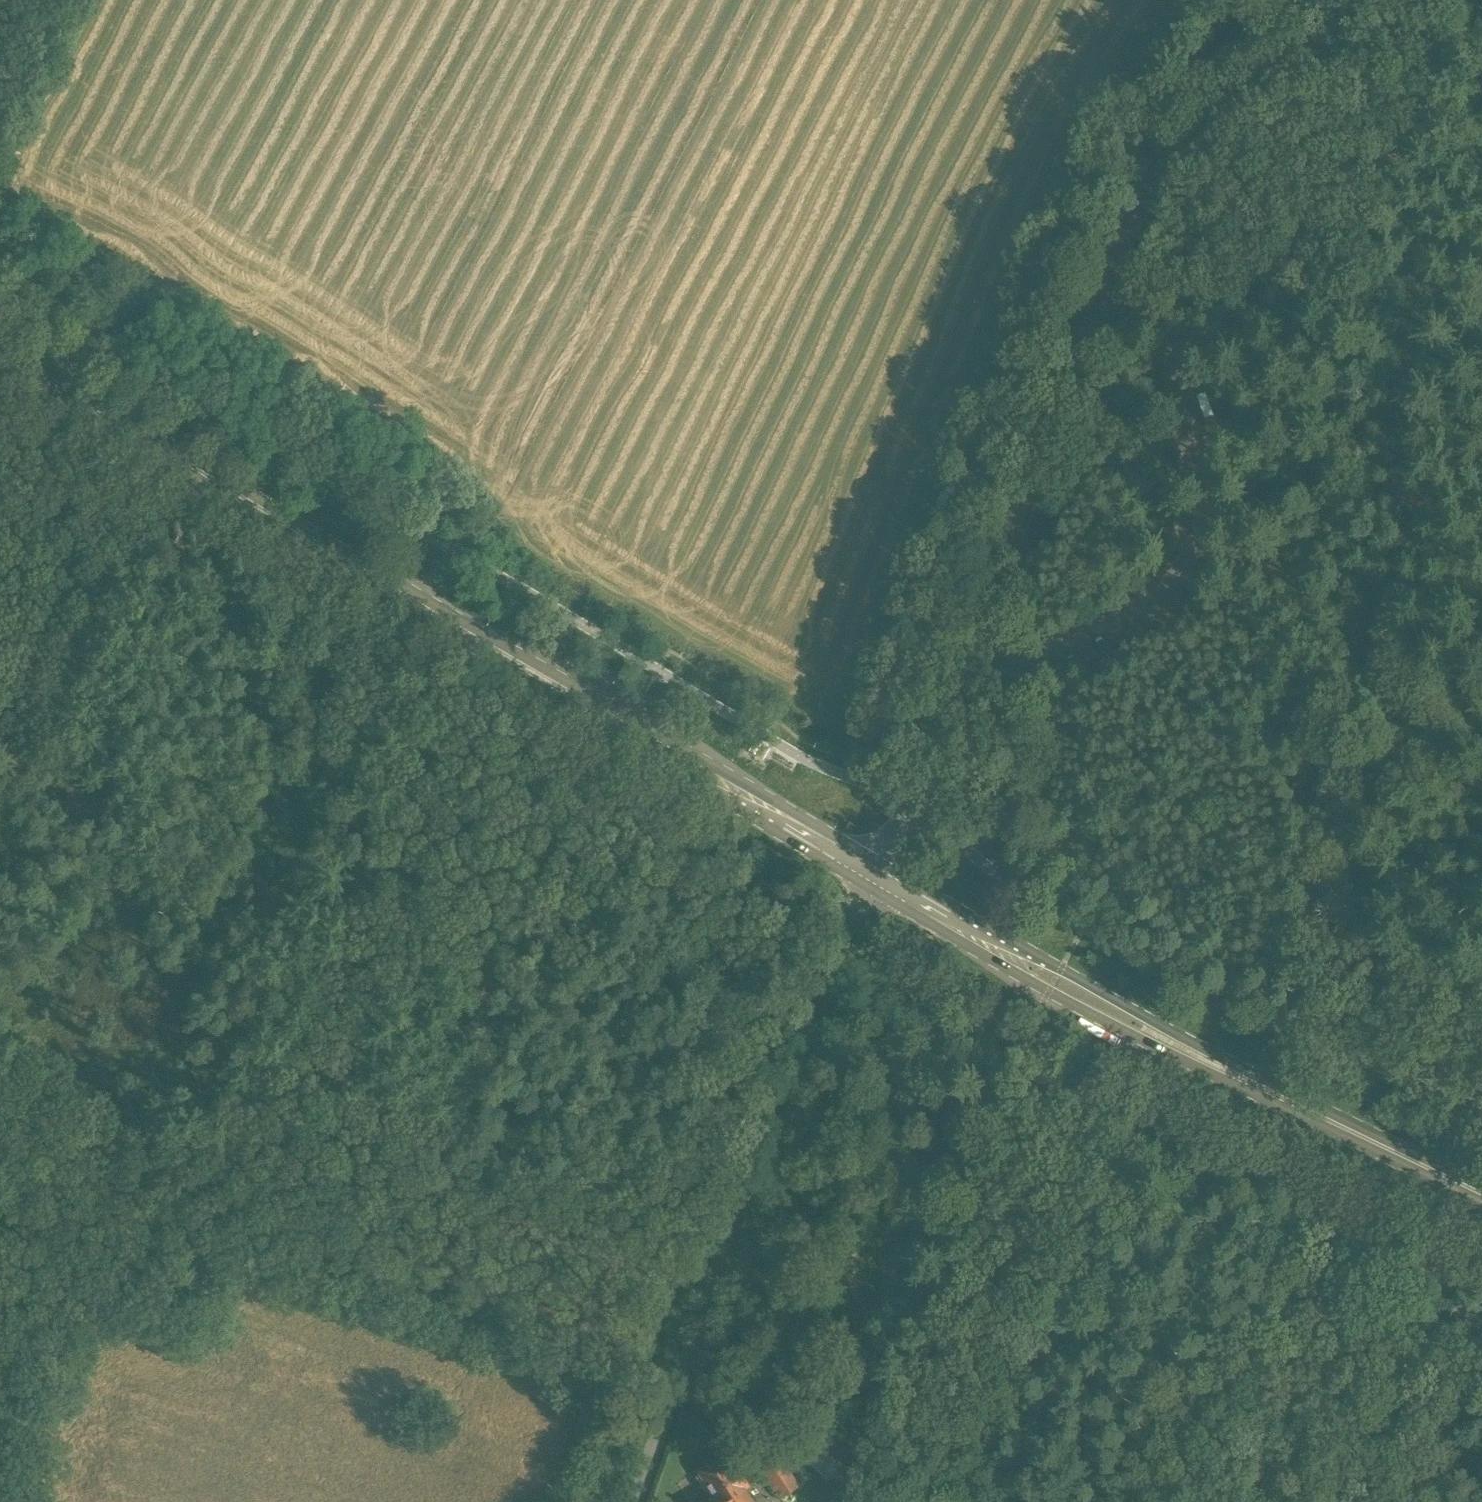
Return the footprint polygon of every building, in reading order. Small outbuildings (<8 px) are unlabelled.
[(828,1486),(857,1467),(836,1436),(807,1455),(828,1486)] [(719,1456),(697,1471),(711,1492),(705,1496),(707,1499),(703,1501),(751,1501),(744,1491),(749,1487),(735,1467),(730,1471),(719,1456)] [(799,1486),(779,1457),(760,1469),(773,1487),(779,1482),(787,1494),(799,1486)]
